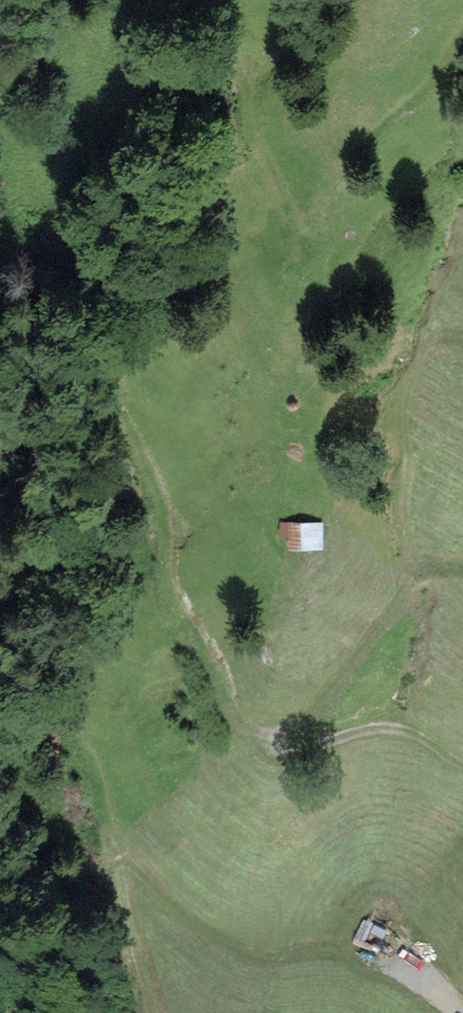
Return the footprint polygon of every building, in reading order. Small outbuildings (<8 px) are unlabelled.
[(322,523),(282,523),(282,549),(322,549),(322,523)]
